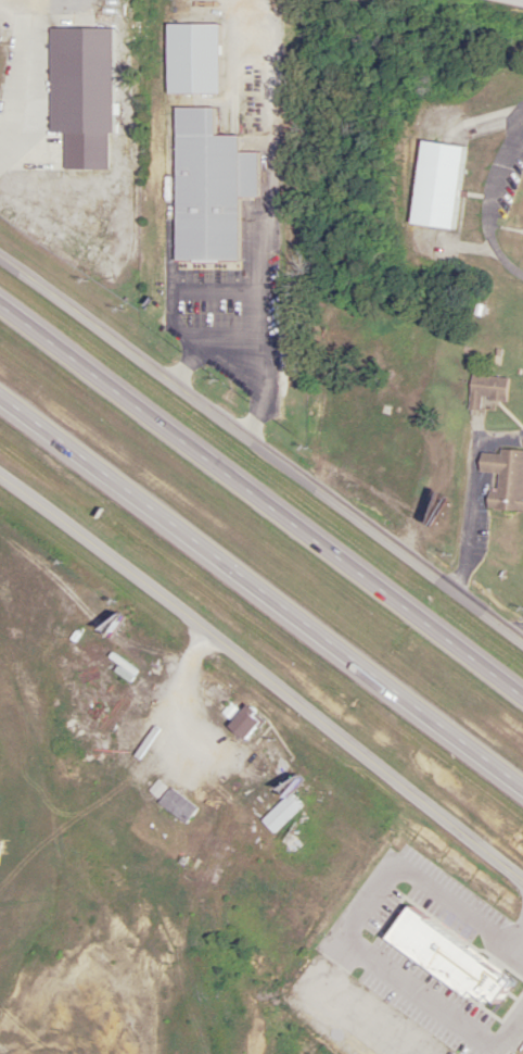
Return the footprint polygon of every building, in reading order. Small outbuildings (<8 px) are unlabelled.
[(93,38),(91,26),(39,34),(41,45),(93,38)] [(40,52),(41,63),(95,61),(94,49),(40,52)] [(43,78),(43,89),(87,89),(87,78),(43,78)] [(14,161),(62,146),(56,128),(9,142),(14,161)] [(407,225),(450,230),(460,147),(417,142),(407,225)] [(478,410),(479,399),(506,400),(507,377),(468,375),(467,410),(478,410)] [(498,449),(498,454),(478,453),(477,472),(496,474),(494,492),(486,492),(484,509),(522,513),(522,451),(498,449)] [(230,721),(225,729),(242,741),(259,717),(243,706),(239,711),(229,703),(221,714),(230,721)] [(260,821),(272,833),(299,805),(288,793),(260,821)]
